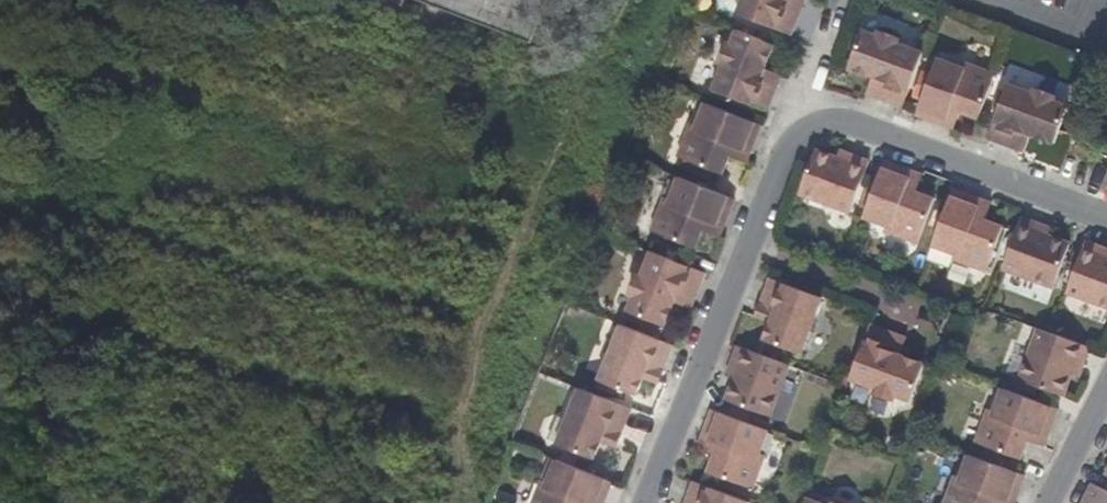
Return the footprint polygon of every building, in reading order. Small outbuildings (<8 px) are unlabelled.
[(536,44),(552,0),(420,0),(536,44)] [(791,37),(802,10),(794,7),(796,0),(747,0),(740,17),(780,33),(781,32),(791,37)] [(775,46),(741,32),(736,46),(732,48),(727,50),(723,61),(726,69),(716,93),(767,114),(778,86),(770,83),(774,73),(765,69),(775,46)] [(861,32),(847,68),(872,77),(870,84),(880,88),(876,99),(904,109),(923,55),(898,46),(895,40),(884,35),(880,35),(873,37),(861,32)] [(960,113),(979,120),(995,75),(961,62),(959,68),(937,59),(915,113),(917,114),(916,116),(944,127),(951,109),(960,113)] [(1007,84),(993,124),(987,140),(1013,149),(1018,135),(1028,140),(1030,135),(1056,145),(1069,110),(1056,105),(1051,95),(1044,93),(1038,92),(1033,95),(1007,84)] [(761,127),(709,105),(699,127),(693,124),(680,158),(722,175),(724,176),(730,157),(733,158),(736,151),(750,156),(761,127)] [(815,151),(808,168),(810,169),(800,194),(852,213),(870,163),(853,157),(851,161),(838,156),(837,159),(815,151)] [(881,167),(864,216),(886,224),(884,231),(917,243),(933,200),(915,193),(906,189),(913,173),(884,162),(881,167)] [(715,192),(681,179),(672,203),(668,201),(654,233),(692,248),(696,250),(704,231),(707,231),(710,225),(722,230),(735,200),(715,192)] [(981,201),(953,189),(946,205),(932,245),(955,254),(954,259),(987,271),(1003,229),(986,222),(985,220),(975,216),(981,201)] [(149,199),(139,199),(138,213),(147,214),(149,199)] [(1038,224),(1022,218),(1016,234),(1003,268),(1054,287),(1071,246),(1048,238),(1050,234),(1036,230),(1038,224)] [(1086,243),(1083,250),(1068,292),(1106,307),(1106,256),(1102,254),(1103,249),(1086,243)] [(685,265),(654,253),(644,279),(636,282),(631,294),(635,302),(629,314),(661,328),(662,325),(665,326),(675,303),(681,306),(684,298),(694,302),(706,274),(685,265)] [(771,322),(765,341),(803,354),(823,299),(771,280),(760,308),(769,312),(766,320),(771,322)] [(899,337),(871,325),(850,381),(874,391),(878,399),(889,402),(898,398),(911,404),(925,366),(901,356),(903,351),(895,349),(899,337)] [(656,340),(624,327),(601,384),(632,396),(633,394),(637,395),(644,378),(651,381),(654,374),(660,377),(673,346),(656,340)] [(1085,366),(1091,349),(1052,334),(1041,329),(1021,381),(1065,397),(1073,377),(1075,377),(1081,364),(1085,366)] [(760,354),(739,346),(732,363),(738,365),(733,379),(735,379),(727,400),(772,416),(790,366),(760,354)] [(627,408),(581,389),(557,447),(595,461),(603,441),(608,443),(617,446),(620,439),(632,409),(627,408)] [(1048,440),(1059,410),(1003,390),(994,414),(989,412),(978,445),(1020,461),(1028,443),(1032,433),(1048,440)] [(722,414),(715,411),(703,439),(719,445),(716,454),(709,473),(756,489),(768,456),(763,453),(771,431),(722,414)] [(1026,477),(1016,473),(971,457),(962,479),(957,478),(948,502),(999,502),(1000,500),(1008,502),(1016,502),(1026,477)] [(559,461),(550,484),(544,484),(537,502),(603,502),(612,482),(590,473),(559,461)] [(704,487),(695,484),(687,502),(748,502),(704,487)] [(1096,486),(1087,502),(1106,502),(1106,492),(1096,486)]
